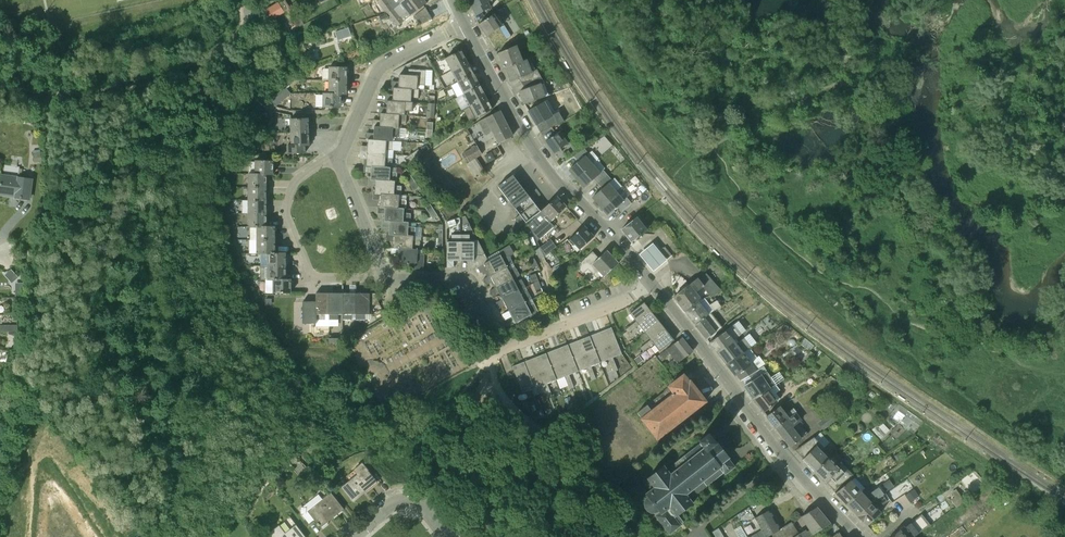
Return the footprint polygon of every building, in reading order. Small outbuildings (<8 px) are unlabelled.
[(299,6),(296,1),(288,5),(286,0),(283,0),(279,2),(284,12),(290,9),(291,10),(299,6)] [(386,14),(404,0),(379,0),(377,2),(386,14)] [(386,14),(397,27),(427,3),(424,0),(404,0),(386,14)] [(491,7),(488,2),(492,0),(472,0),(473,3),(471,5),(476,15),(491,7)] [(284,12),(279,2),(264,10),(269,20),(284,12)] [(415,16),(419,25),(432,19),(426,7),(415,16)] [(486,36),(502,26),(494,14),(479,24),(486,36)] [(279,49),(293,44),(286,28),(272,35),(279,49)] [(335,35),(337,41),(351,37),(349,30),(335,35)] [(506,68),(523,60),(517,46),(498,53),(504,69),(506,68)] [(445,59),(452,70),(467,62),(461,50),(445,59)] [(528,81),(540,76),(537,69),(532,71),(527,59),(523,61),(523,60),(506,68),(511,81),(525,75),(528,81)] [(452,70),(458,83),(474,74),(467,62),(452,70)] [(328,81),(347,81),(347,67),(329,67),(328,81)] [(398,88),(419,89),(425,89),(425,82),(425,81),(426,70),(408,69),(408,75),(400,74),(398,88)] [(458,83),(464,94),(480,85),(474,74),(458,83)] [(524,104),(546,97),(541,84),(544,83),(540,76),(528,81),(531,87),(520,91),(524,104)] [(328,93),(328,94),(341,94),(346,94),(347,81),(328,81),(328,93)] [(560,83),(557,84),(555,87),(556,90),(559,91),(562,90),(564,88),(563,84),(560,83)] [(464,94),(470,105),(486,97),(480,85),(464,94)] [(392,101),(411,102),(411,98),(418,98),(419,89),(398,88),(393,87),(392,101)] [(286,88),(272,101),(277,106),(291,93),(286,88)] [(328,93),(323,93),(322,107),(341,107),(341,94),(328,94),(328,93)] [(470,105),(476,117),(492,109),(486,97),(470,105)] [(387,100),(386,114),(405,115),(405,111),(412,111),(413,102),(411,102),(392,101),(387,100)] [(550,128),(559,123),(564,121),(558,112),(553,115),(544,101),(528,111),(536,125),(545,120),(550,128)] [(435,104),(434,104),(428,103),(427,111),(426,117),(434,117),(435,104)] [(492,132),(498,144),(512,137),(499,111),(478,122),(485,135),(492,132)] [(381,113),(380,127),(399,128),(399,124),(405,124),(406,115),(405,115),(386,114),(381,113)] [(291,133),(309,132),(308,118),(291,119),(291,133)] [(374,126),(373,139),(392,141),(392,137),(399,137),(400,128),(399,128),(380,127),(374,126)] [(306,153),(305,145),(309,145),(309,132),(291,133),(292,145),(287,145),(287,154),(306,153)] [(554,154),(568,144),(560,132),(546,141),(554,154)] [(368,139),(367,153),(386,154),(386,150),(393,150),(394,141),(392,141),(373,139),(368,139)] [(469,162),(475,159),(482,155),(477,145),(463,153),(469,162)] [(571,173),(576,179),(593,164),(585,156),(588,153),(583,147),(574,156),(578,161),(570,168),(573,171),(571,173)] [(411,154),(415,159),(422,154),(418,150),(411,154)] [(33,153),(34,163),(42,162),(41,152),(33,153)] [(372,167),(372,166),(390,168),(392,168),(392,158),(386,158),(386,154),(367,153),(366,166),(372,167)] [(408,164),(415,159),(411,154),(405,159),(408,164)] [(240,166),(245,161),(239,155),(234,161),(240,166)] [(475,159),(469,162),(466,164),(474,176),(483,171),(475,159)] [(255,174),(266,174),(273,174),(273,161),(255,161),(255,173),(255,174)] [(594,179),(598,184),(608,175),(603,170),(600,173),(593,164),(576,179),(581,184),(583,183),(586,186),(594,179)] [(376,180),(395,181),(397,181),(397,172),(390,172),(390,168),(372,166),(372,167),(371,180),(376,180)] [(2,173),(0,187),(0,195),(16,197),(15,198),(29,199),(32,178),(17,176),(2,173)] [(248,173),(248,187),(266,187),(266,174),(255,174),(255,173),(248,173)] [(410,185),(415,181),(410,175),(405,178),(410,185)] [(535,216),(535,217),(541,211),(513,175),(498,186),(520,215),(515,219),(521,227),(535,216)] [(595,201),(600,206),(616,192),(608,183),(612,180),(608,175),(598,184),(602,189),(594,195),(597,199),(595,201)] [(381,194),(400,196),(401,196),(402,186),(395,186),(395,181),(376,180),(375,194),(381,194)] [(415,181),(410,185),(414,191),(419,188),(415,181)] [(647,189),(642,184),(638,188),(643,193),(647,189)] [(248,200),(266,201),(266,187),(248,187),(248,200)] [(616,192),(600,206),(605,212),(607,210),(609,213),(617,207),(622,212),(632,203),(627,197),(624,200),(616,192)] [(385,208),(406,209),(406,199),(399,199),(400,196),(381,194),(380,207),(385,208)] [(544,218),(549,223),(566,207),(556,197),(541,211),(539,213),(541,211),(546,216),(544,218)] [(248,214),(266,214),(266,201),(248,200),(248,214)] [(428,212),(433,209),(429,203),(424,206),(428,212)] [(390,221),(408,223),(410,223),(411,213),(404,213),(404,209),(385,208),(384,221),(390,221)] [(433,209),(428,212),(433,219),(438,216),(433,209)] [(257,227),(266,227),(266,226),(266,214),(248,214),(248,227),(257,227)] [(647,230),(637,218),(621,230),(631,242),(647,230)] [(447,222),(449,228),(456,225),(454,219),(447,222)] [(389,235),(394,235),(413,236),(415,236),(415,227),(408,227),(408,223),(390,221),(389,235)] [(257,227),(256,240),(275,240),(275,226),(266,226),(266,227),(257,227)] [(574,244),(579,250),(594,237),(584,226),(569,241),(573,245),(574,244)] [(399,249),(399,248),(420,250),(420,241),(413,240),(413,236),(394,235),(393,248),(399,249)] [(447,261),(461,261),(461,235),(452,235),(451,242),(447,242),(447,261)] [(480,266),(480,256),(474,256),(474,242),(470,242),(470,235),(461,235),(461,261),(474,261),(473,268),(474,268),(477,267),(480,266)] [(548,250),(557,243),(553,237),(544,244),(548,250)] [(267,254),(267,253),(275,253),(275,240),(256,240),(256,254),(267,254)] [(654,243),(640,254),(653,270),(667,259),(660,250),(654,243)] [(667,259),(671,255),(664,247),(660,250),(667,259)] [(423,269),(424,254),(418,254),(418,250),(420,250),(399,248),(399,249),(398,262),(407,263),(408,264),(408,263),(415,263),(414,268),(423,269)] [(593,275),(598,270),(604,276),(618,263),(607,250),(599,258),(592,251),(576,266),(582,274),(588,269),(593,275)] [(267,253),(267,254),(267,266),(286,266),(286,253),(275,253),(267,253)] [(490,275),(508,266),(509,266),(513,264),(509,256),(504,258),(502,254),(488,261),(484,254),(480,256),(480,266),(484,264),(490,275)] [(538,266),(534,259),(529,261),(532,269),(538,266)] [(285,279),(286,266),(267,266),(267,280),(273,280),(273,279),(285,279)] [(490,275),(496,287),(514,278),(515,278),(519,276),(515,267),(510,270),(509,266),(508,266),(490,275)] [(682,290),(674,297),(685,311),(701,298),(696,292),(703,287),(710,297),(721,291),(706,273),(699,279),(697,278),(682,290)] [(533,283),(539,281),(535,274),(530,276),(533,283)] [(514,278),(496,287),(502,299),(521,289),(521,290),(526,288),(521,279),(517,282),(515,278),(514,278)] [(291,293),(291,279),(285,279),(273,279),(273,280),(273,293),(291,293)] [(539,281),(533,283),(536,291),(542,288),(539,281)] [(527,291),(523,293),(521,290),(521,289),(502,299),(509,311),(527,301),(527,302),(532,299),(527,291)] [(316,326),(330,326),(329,320),(329,293),(316,293),(316,302),(303,302),(303,323),(316,323),(316,326)] [(338,320),(338,314),(342,314),(343,293),(329,293),(329,320),(338,320)] [(343,293),(342,314),(342,320),(356,320),(356,293),(343,293)] [(369,306),(380,305),(376,293),(356,293),(356,320),(365,320),(365,314),(369,314),(369,306)] [(685,311),(696,325),(711,313),(721,306),(716,300),(710,305),(705,298),(701,299),(701,298),(685,311)] [(534,303),(529,305),(527,302),(527,301),(509,311),(515,323),(523,319),(525,324),(541,316),(534,303)] [(636,321),(637,323),(652,311),(644,302),(630,313),(636,321)] [(637,323),(639,325),(645,332),(659,321),(652,311),(637,323)] [(707,339),(722,327),(711,313),(696,325),(707,339)] [(645,332),(651,339),(652,341),(666,330),(659,321),(645,332)] [(718,336),(709,342),(717,352),(733,340),(734,340),(746,331),(738,321),(718,336)] [(613,358),(622,354),(611,327),(600,331),(611,359),(613,358)] [(653,343),(660,351),(674,339),(666,330),(652,341),(653,343)] [(589,336),(600,363),(608,360),(611,359),(600,331),(589,336)] [(591,366),(600,363),(589,336),(578,340),(589,367),(591,366)] [(670,370),(676,378),(683,374),(676,365),(692,352),(681,338),(673,345),(659,355),(660,357),(662,355),(664,358),(669,354),(673,359),(668,363),(672,369),(670,370)] [(717,352),(726,364),(749,348),(751,347),(744,338),(736,344),(734,340),(733,340),(717,352)] [(567,344),(578,371),(586,368),(589,367),(578,340),(567,344)] [(580,378),(578,371),(567,344),(556,349),(567,376),(569,375),(572,381),(572,382),(580,378)] [(737,375),(741,380),(757,371),(751,363),(757,358),(750,348),(749,348),(726,364),(735,376),(737,375)] [(556,380),(564,377),(567,376),(556,349),(545,353),(556,380)] [(547,384),(556,380),(545,353),(534,357),(545,384),(547,384)] [(643,361),(639,356),(634,359),(638,365),(643,361)] [(543,385),(545,384),(534,357),(523,362),(534,389),(536,388),(543,385)] [(532,389),(534,389),(523,362),(512,366),(523,393),(532,389)] [(668,372),(670,370),(665,362),(662,364),(668,372)] [(656,439),(697,408),(706,401),(690,381),(689,382),(683,374),(676,378),(670,370),(668,372),(674,381),(667,386),(667,387),(664,390),(665,391),(637,412),(641,417),(640,418),(656,439)] [(750,396),(751,397),(752,399),(768,389),(776,385),(767,371),(752,380),(743,386),(748,393),(749,394),(750,396)] [(752,399),(763,412),(777,400),(768,389),(752,399)] [(569,399),(564,400),(569,411),(573,410),(569,399)] [(766,416),(776,428),(790,418),(796,413),(796,412),(796,411),(793,408),(786,413),(780,406),(766,416)] [(790,447),(808,434),(799,422),(802,420),(796,413),(790,418),(776,428),(790,447)] [(818,423),(823,430),(836,420),(830,413),(818,423)] [(899,424),(890,433),(897,440),(906,431),(899,424)] [(653,487),(654,487),(646,494),(648,497),(647,498),(646,499),(645,500),(645,501),(645,503),(645,504),(645,505),(645,507),(646,508),(647,509),(648,510),(649,511),(650,512),(651,512),(652,512),(654,512),(656,516),(669,534),(680,526),(679,525),(683,522),(678,515),(693,503),(691,501),(698,495),(697,493),(723,472),(725,474),(734,467),(728,458),(729,457),(717,441),(716,442),(709,433),(699,441),(701,443),(674,464),(673,462),(665,468),(664,465),(647,478),(648,479),(648,480),(647,481),(647,482),(647,483),(647,484),(647,485),(648,486),(648,487),(649,487),(650,487),(651,488),(652,488),(653,487)] [(807,464),(815,472),(830,458),(822,451),(824,448),(814,438),(801,446),(808,453),(802,460),(806,464),(807,464)] [(903,460),(899,453),(894,456),(898,463),(903,460)] [(840,485),(848,478),(852,474),(842,464),(838,467),(830,458),(815,472),(826,484),(831,479),(834,482),(835,482),(836,481),(840,485)] [(357,474),(341,487),(353,502),(377,482),(367,470),(368,470),(362,463),(354,469),(357,474)] [(874,500),(856,515),(867,525),(881,512),(878,508),(889,500),(891,503),(914,488),(907,479),(884,494),(877,499),(874,500)] [(835,493),(846,504),(860,492),(861,492),(862,492),(861,491),(851,480),(835,493)] [(860,492),(846,504),(856,515),(874,500),(877,499),(884,494),(878,487),(869,494),(870,495),(867,498),(862,492),(861,492),(860,492)] [(961,497),(956,488),(947,494),(953,502),(961,497)] [(330,493),(307,511),(320,528),(329,521),(328,520),(343,509),(330,493)] [(820,529),(830,523),(817,507),(801,516),(809,530),(807,531),(806,530),(798,534),(791,522),(781,528),(780,528),(771,533),(773,536),(807,536),(820,529)] [(771,533),(780,528),(770,509),(755,518),(761,530),(750,536),(765,536),(771,533)] [(949,536),(958,536),(967,530),(962,524),(947,535),(949,536)] [(269,533),(272,536),(306,536),(296,525),(285,533),(279,525),(269,533)] [(906,536),(911,532),(914,536),(915,536),(915,535),(919,532),(914,526),(909,530),(904,525),(892,536),(907,536),(906,536)]
